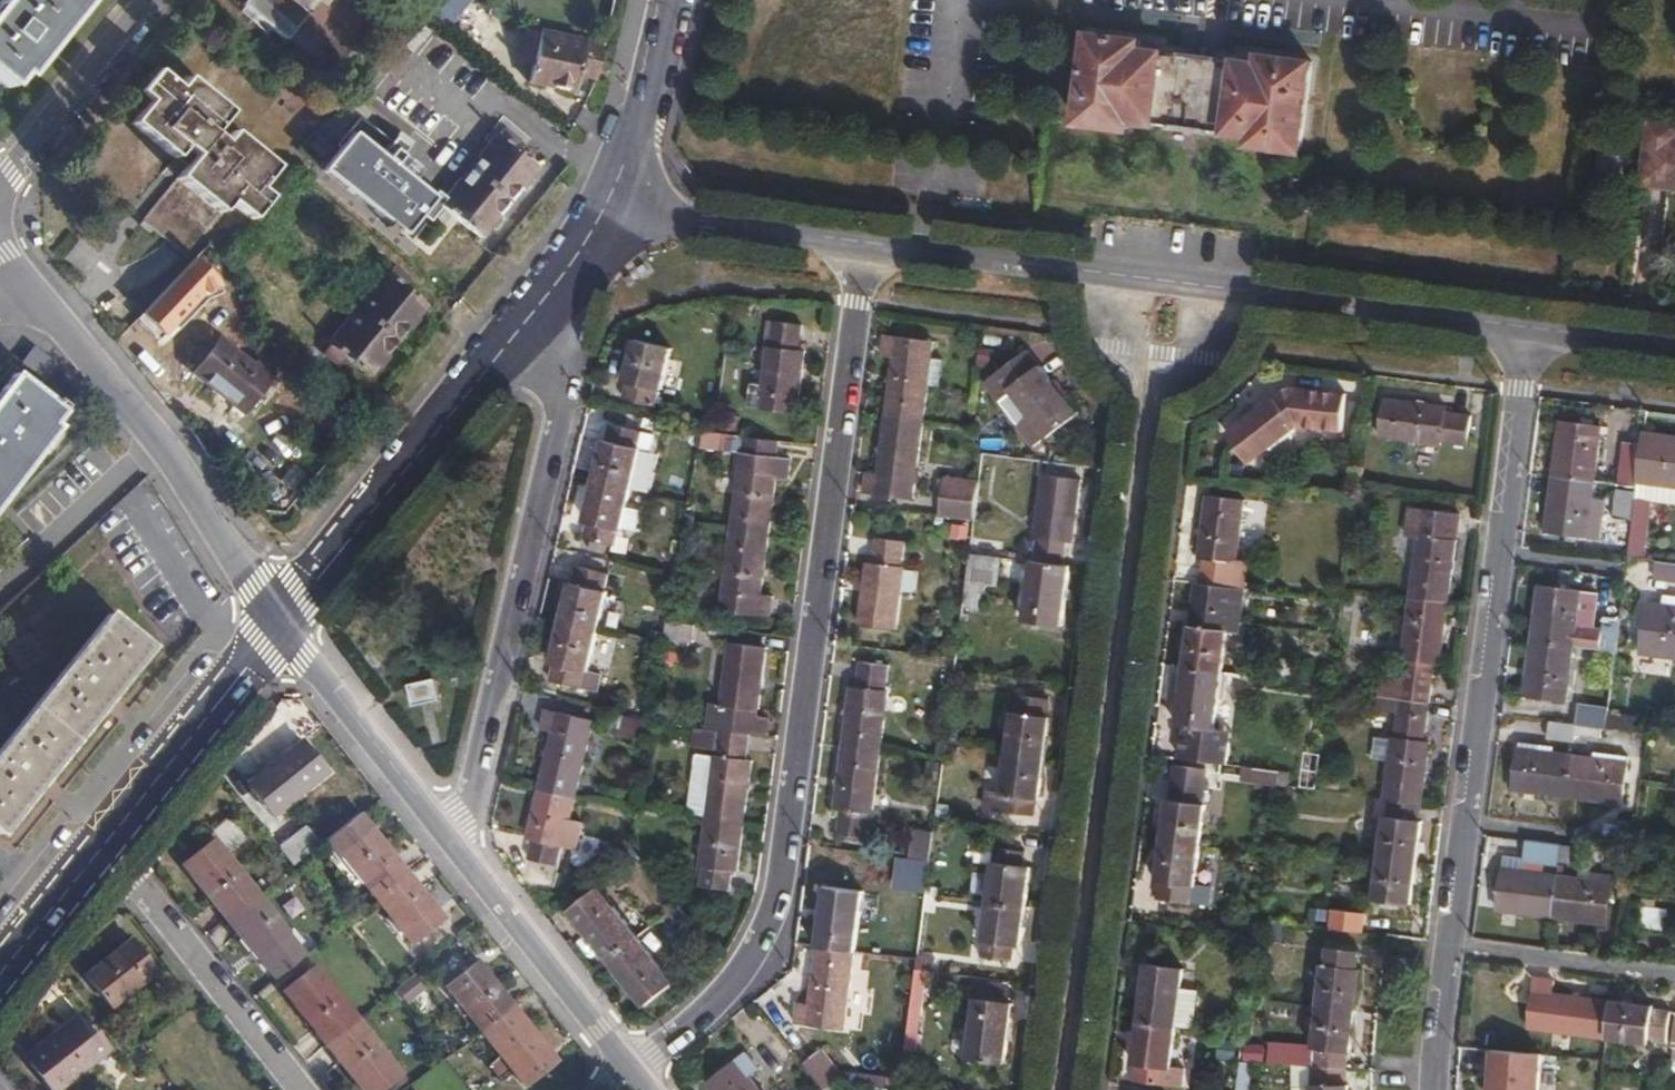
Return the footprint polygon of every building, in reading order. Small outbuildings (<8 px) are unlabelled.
[(1,86),(74,0),(0,0),(0,85),(1,86)] [(246,13),(290,49),(331,0),(257,0),(246,13)] [(602,45),(529,30),(525,49),(534,51),(528,78),(575,87),(578,74),(596,77),(602,45)] [(1300,149),(1311,58),(1261,52),(1260,61),(1139,46),(1140,38),(1089,32),(1077,121),(1128,127),(1130,118),(1250,134),(1249,142),(1300,149)] [(146,101),(129,122),(170,157),(158,171),(172,182),(139,221),(183,258),(229,204),(238,212),(275,168),(231,130),(222,141),(212,134),(230,113),(184,74),(175,85),(155,68),(135,92),(146,101)] [(390,140),(358,114),(335,142),(340,146),(321,168),(387,222),(383,227),(392,234),(396,230),(401,235),(419,213),(427,219),(438,204),(378,154),(390,140)] [(1649,120),(1641,183),(1674,188),(1674,123),(1649,120)] [(505,122),(468,168),(507,200),(539,161),(515,141),(521,135),(505,122)] [(468,168),(438,204),(478,236),(507,200),(468,168)] [(390,264),(355,306),(396,338),(424,304),(400,284),(405,277),(390,264)] [(396,338),(355,306),(322,347),(338,361),(343,355),(367,374),(396,338)] [(747,405),(796,413),(804,350),(800,350),(804,324),(775,320),(772,346),(768,345),(762,385),(750,383),(747,405)] [(227,332),(196,371),(245,411),(282,364),(268,352),(261,359),(227,332)] [(895,355),(887,416),(924,420),(934,342),(887,335),(884,354),(895,355)] [(676,352),(632,340),(623,382),(628,383),(624,399),(658,408),(662,390),(666,391),(676,352)] [(1028,351),(985,385),(997,400),(1012,389),(1049,436),(1077,415),(1028,351)] [(59,427),(53,422),(68,404),(58,397),(54,402),(18,374),(0,397),(0,502),(59,427)] [(1292,390),(1279,398),(1285,407),(1307,391),(1292,390)] [(1229,433),(1249,463),(1300,428),(1344,432),(1348,395),(1307,391),(1285,407),(1279,398),(1229,433)] [(1387,399),(1382,437),(1441,444),(1442,441),(1467,444),(1471,415),(1445,412),(1446,406),(1387,399)] [(924,420),(887,416),(879,476),(868,475),(866,493),(914,499),(924,420)] [(1555,476),(1595,481),(1602,427),(1561,422),(1555,476)] [(601,439),(592,478),(630,488),(638,449),(635,449),(639,432),(609,424),(606,440),(601,439)] [(1644,433),(1643,443),(1638,480),(1674,484),(1674,437),(1644,433)] [(1638,480),(1643,443),(1625,441),(1621,484),(1638,486),(1638,480)] [(731,531),(769,535),(777,475),(788,477),(790,458),(742,452),(731,531)] [(1591,518),(1595,481),(1555,476),(1548,529),(1589,534),(1591,518)] [(630,488),(592,478),(582,518),(587,519),(583,536),(612,544),(616,525),(620,526),(630,488)] [(1037,562),(1067,566),(1069,545),(1073,546),(1080,489),(1043,485),(1036,541),(1040,542),(1037,562)] [(1634,518),(1637,491),(1622,489),(1619,517),(1634,518)] [(973,500),(941,496),(939,512),(971,516),(973,500)] [(1209,559),(1206,583),(1233,586),(1235,563),(1239,564),(1247,503),(1212,499),(1204,559),(1209,559)] [(1415,597),(1451,601),(1462,514),(1414,508),(1410,535),(1423,536),(1415,597)] [(1598,519),(1591,518),(1589,534),(1596,535),(1598,519)] [(1634,520),(1629,556),(1645,557),(1649,522),(1634,520)] [(761,594),(769,535),(731,531),(721,607),(770,613),(772,596),(761,594)] [(868,560),(860,619),(899,623),(907,566),(902,565),(905,539),(876,535),(872,561),(868,560)] [(996,557),(970,554),(968,571),(994,573),(996,557)] [(1658,559),(1656,576),(1674,579),(1674,561),(1658,559)] [(1062,624),(1071,566),(1067,566),(1037,562),(1034,562),(1026,620),(1062,624)] [(567,581),(558,619),(595,629),(604,591),(600,590),(604,573),(575,566),(571,582),(567,581)] [(1189,665),(1226,670),(1231,631),(1243,632),(1248,588),(1233,586),(1206,583),(1200,582),(1189,665)] [(1535,640),(1575,645),(1580,612),(1582,591),(1542,586),(1535,640)] [(1582,591),(1580,612),(1598,614),(1600,593),(1582,591)] [(1387,676),(1384,696),(1433,702),(1439,660),(1443,661),(1451,601),(1415,597),(1407,656),(1411,657),(1408,679),(1387,676)] [(1674,610),(1674,599),(1667,598),(1666,608),(1674,610)] [(1666,608),(1650,606),(1644,652),(1674,656),(1674,610),(1666,608)] [(110,613),(0,747),(0,834),(151,645),(110,613)] [(1602,649),(1618,651),(1622,617),(1607,615),(1602,649)] [(696,622),(665,618),(663,636),(672,637),(671,644),(686,646),(687,639),(694,640),(696,622)] [(595,629),(558,619),(547,659),(552,661),(548,678),(577,685),(582,667),(586,667),(595,629)] [(1568,698),(1575,645),(1535,640),(1529,693),(1568,698)] [(766,649),(729,645),(721,704),(726,704),(722,729),(749,733),(753,707),(758,708),(766,649)] [(1599,675),(1614,677),(1618,651),(1602,649),(1599,675)] [(844,746),(882,751),(890,690),(886,690),(890,664),(861,661),(858,687),(852,687),(844,746)] [(1219,730),(1226,670),(1189,665),(1181,725),(1187,726),(1219,730)] [(431,678),(402,683),(405,704),(435,699),(431,678)] [(1009,752),(1047,757),(1052,715),(1048,715),(1050,696),(1020,692),(1018,709),(1015,709),(1009,752)] [(1433,702),(1384,696),(1382,711),(1403,714),(1400,738),(1397,738),(1389,798),(1422,803),(1425,803),(1433,742),(1428,741),(1433,702)] [(246,736),(267,764),(303,738),(305,740),(322,727),(299,697),(246,736)] [(588,721),(540,708),(536,726),(548,729),(533,787),(569,795),(588,721)] [(648,719),(613,710),(609,729),(644,738),(648,719)] [(1551,737),(1578,741),(1581,724),(1553,721),(1551,737)] [(1217,742),(1219,730),(1187,726),(1185,739),(1217,742)] [(714,755),(706,816),(743,820),(752,759),(746,759),(749,733),(722,729),(719,755),(714,755)] [(1183,759),(1231,765),(1233,744),(1217,742),(1185,739),(1183,759)] [(1525,741),(1524,749),(1544,751),(1545,744),(1525,741)] [(302,742),(247,784),(271,815),(326,772),(302,742)] [(874,812),(882,751),(844,746),(836,808),(843,809),(840,833),(867,837),(870,811),(874,812)] [(1519,789),(1571,796),(1576,756),(1544,751),(1524,749),(1519,789)] [(1042,799),(1047,757),(1009,752),(1004,793),(990,792),(988,809),(1036,815),(1038,798),(1042,799)] [(1619,761),(1632,763),(1632,756),(1620,754),(1619,761)] [(1576,756),(1571,796),(1627,803),(1632,763),(1619,761),(1576,756)] [(1251,781),(1277,784),(1280,771),(1252,768),(1251,781)] [(1172,799),(1166,842),(1203,846),(1208,804),(1217,805),(1219,790),(1176,784),(1174,800),(1172,799)] [(569,795),(533,787),(521,835),(527,838),(522,855),(549,862),(554,844),(571,848),(578,816),(565,814),(569,795)] [(1389,798),(1378,797),(1376,815),(1387,816),(1382,855),(1418,860),(1423,820),(1419,820),(1422,803),(1389,798)] [(360,812),(327,838),(375,899),(408,872),(360,812)] [(743,820),(706,816),(700,866),(704,866),(700,886),(729,890),(731,871),(736,871),(743,820)] [(214,839),(184,863),(227,918),(257,894),(214,839)] [(1565,844),(1530,839),(1529,855),(1553,857),(1553,866),(1562,867),(1563,859),(1565,844)] [(1203,846),(1166,842),(1161,882),(1164,883),(1163,899),(1192,902),(1193,887),(1197,887),(1203,846)] [(1565,844),(1563,859),(1584,862),(1586,846),(1565,844)] [(991,901),(1028,906),(1033,868),(1026,867),(1028,852),(998,848),(991,901)] [(932,859),(904,855),(898,906),(917,909),(916,920),(923,921),(932,859)] [(1413,901),(1418,860),(1382,855),(1377,897),(1413,901)] [(1503,908),(1556,914),(1561,874),(1509,867),(1503,908)] [(408,872),(375,899),(410,943),(443,917),(408,872)] [(1561,874),(1556,914),(1611,921),(1616,881),(1561,874)] [(865,888),(827,884),(819,946),(856,950),(865,888)] [(602,893),(575,916),(608,958),(637,935),(602,893)] [(257,894),(227,918),(257,957),(288,933),(257,894)] [(1024,945),(1028,906),(991,901),(984,956),(1014,960),(1016,944),(1024,945)] [(1644,913),(1664,915),(1665,908),(1645,905),(1644,913)] [(1335,908),(1333,926),(1364,930),(1366,912),(1335,908)] [(1662,933),(1664,915),(1644,913),(1642,930),(1662,933)] [(637,935),(608,958),(644,1002),(673,979),(637,935)] [(131,940),(85,975),(110,1007),(156,972),(131,940)] [(856,950),(819,946),(812,1004),(799,1003),(798,1022),(846,1027),(856,950)] [(1325,964),(1320,1005),(1356,1010),(1361,968),(1359,967),(1360,951),(1329,947),(1327,964),(1325,964)] [(919,957),(918,968),(935,970),(936,959),(919,957)] [(477,959),(445,984),(481,1031),(513,1006),(477,959)] [(314,966),(284,990),(326,1044),(356,1019),(314,966)] [(1150,966),(1143,1023),(1179,1027),(1186,971),(1150,966)] [(918,968),(910,1036),(919,1036),(926,993),(933,993),(935,970),(918,968)] [(1533,1025),(1611,1036),(1616,1000),(1556,992),(1557,982),(1540,979),(1533,1025)] [(1616,1000),(1611,1036),(1653,1042),(1654,1038),(1670,1040),(1674,1011),(1658,1009),(1658,1005),(1616,1000)] [(1318,1048),(1317,1066),(1348,1067),(1349,1049),(1352,1049),(1356,1010),(1320,1005),(1315,1047),(1318,1048)] [(513,1006),(481,1031),(524,1086),(556,1060),(513,1006)] [(977,1008),(970,1068),(1006,1073),(1014,1012),(977,1008)] [(25,1056),(51,1089),(58,1089),(108,1052),(80,1015),(25,1056)] [(326,1044),(363,1089),(379,1089),(400,1074),(356,1019),(326,1044)] [(1179,1027),(1143,1023),(1137,1064),(1140,1064),(1138,1083),(1170,1087),(1170,1085),(1179,1086),(1181,1069),(1174,1068),(1179,1027)] [(806,1063),(826,1089),(828,1089),(838,1083),(852,1084),(825,1049),(806,1063)] [(709,1083),(715,1089),(764,1089),(752,1074),(760,1067),(750,1052),(709,1083)] [(1490,1052),(1487,1083),(1525,1086),(1527,1055),(1490,1052)] [(1254,1089),(1250,1089),(1253,1063),(1242,1062),(1239,1089),(1254,1089)] [(1314,1089),(1351,1089),(1351,1082),(1348,1082),(1348,1067),(1317,1066),(1316,1084),(1313,1084),(1314,1089)]
